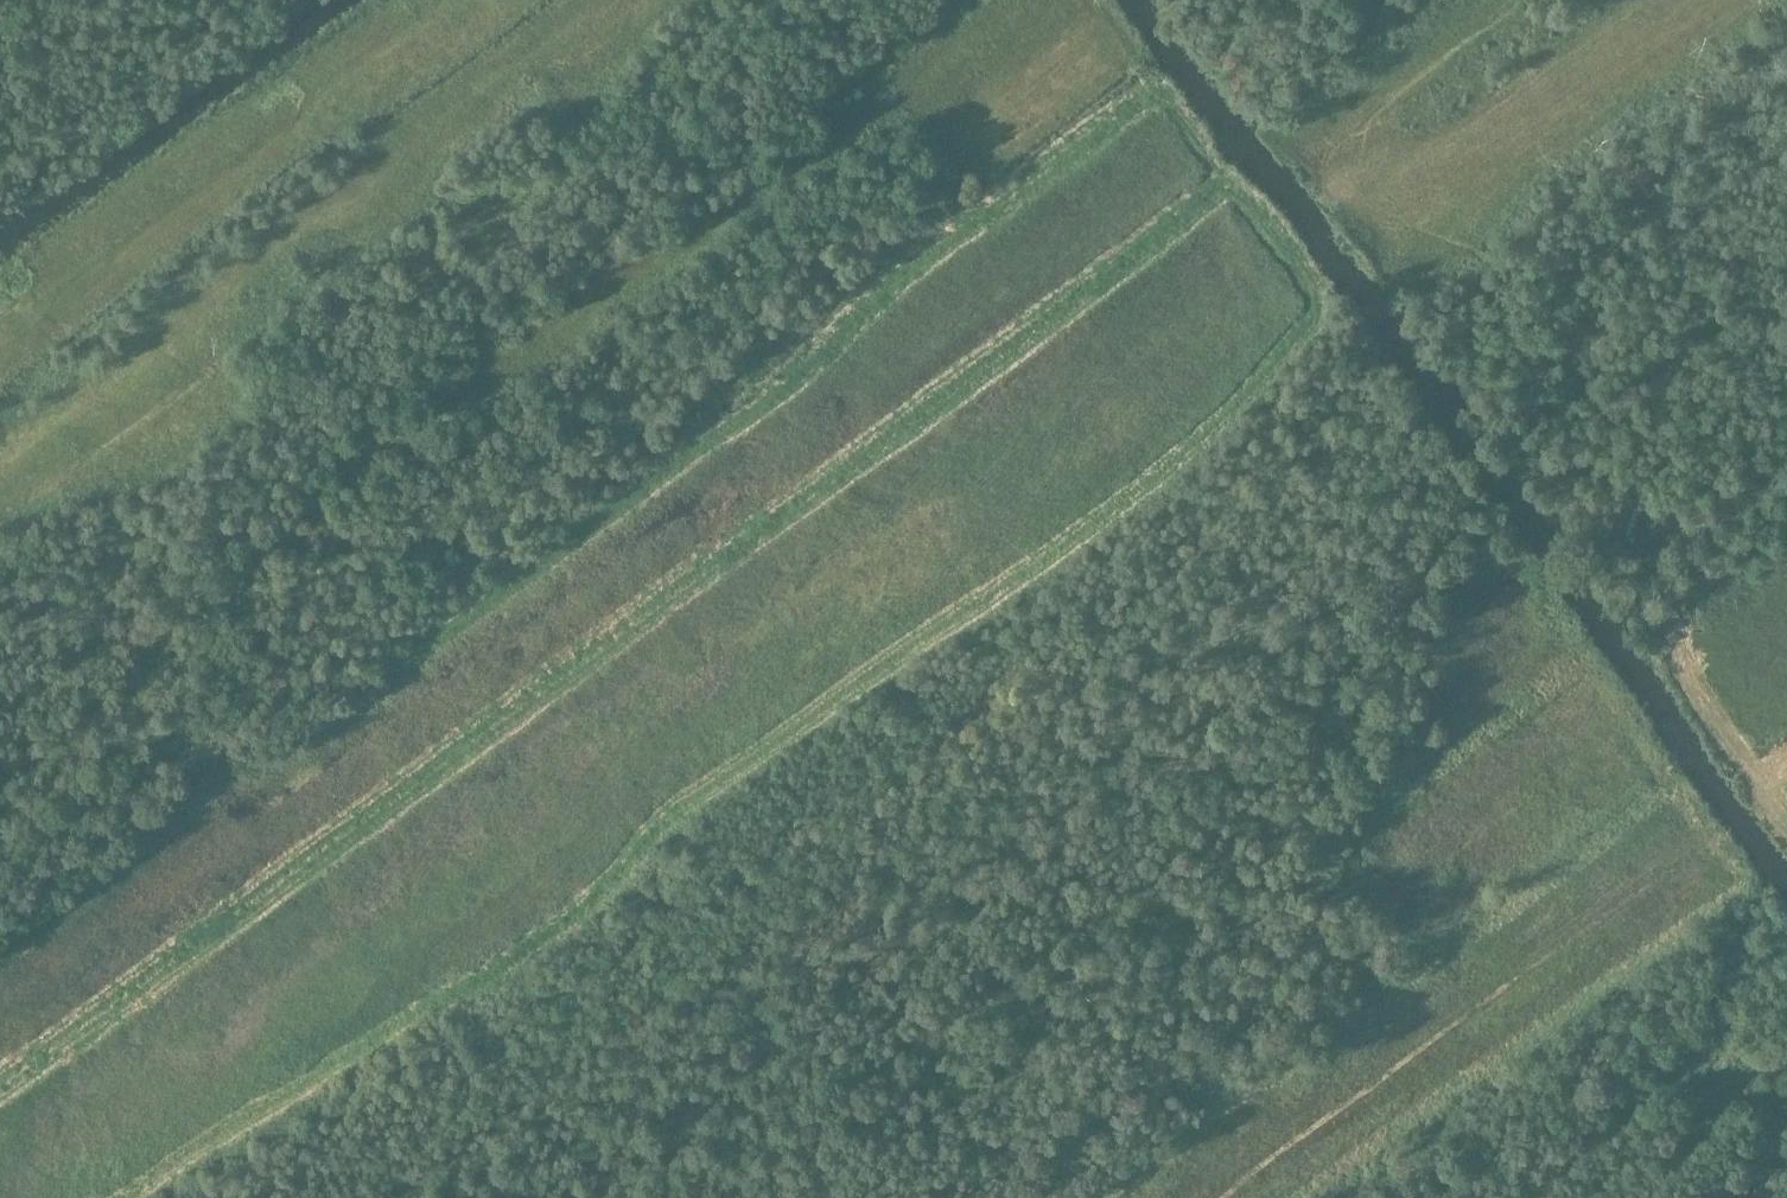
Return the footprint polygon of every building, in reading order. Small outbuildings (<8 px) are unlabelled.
[(1460,872),(1437,873),(1438,885),(1460,884),(1460,872)]
